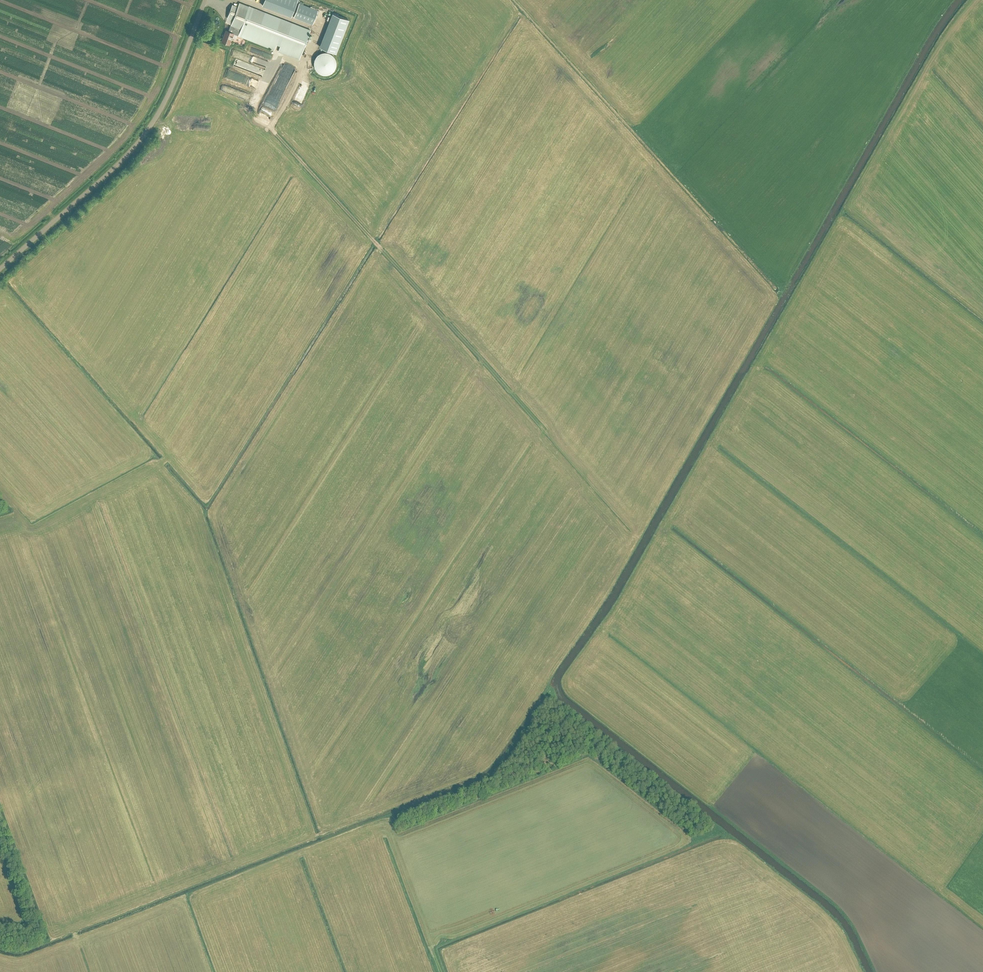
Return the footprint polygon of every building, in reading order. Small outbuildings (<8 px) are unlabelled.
[(291,16),(297,0),(264,0),(262,5),(291,16)] [(233,20),(230,26),(239,30),(240,30),(238,35),(274,49),(276,44),(280,45),(278,51),(299,59),(310,31),(310,30),(240,2),(238,6),(237,6),(236,6),(235,6),(234,7),(233,7),(232,8),(231,8),(231,9),(230,10),(230,11),(227,18),(233,20)] [(299,3),(294,17),(312,24),(317,11),(316,10),(313,9),(310,8),(299,3)] [(219,20),(224,22),(227,15),(221,13),(219,20)] [(333,14),(320,47),(336,53),(348,20),(333,14)] [(237,35),(239,30),(230,26),(228,31),(226,30),(221,42),(229,45),(233,34),(237,35)] [(313,62),(313,63),(314,65),(314,66),(314,67),(315,68),(316,69),(316,70),(317,71),(318,71),(319,72),(320,73),(321,73),(322,73),(324,74),(325,74),(327,74),(328,73),(329,73),(331,72),(333,70),(334,69),(334,68),(335,67),(335,66),(336,65),(336,64),(336,63),(336,62),(336,61),(336,60),(335,57),(334,56),(333,55),(332,54),(331,53),(330,53),(329,52),(328,52),(327,52),(326,51),(325,51),(324,51),(323,51),(322,52),(320,52),(319,52),(318,53),(317,54),(317,55),(316,55),(315,57),(314,58),(314,59),(314,61),(313,62)]
